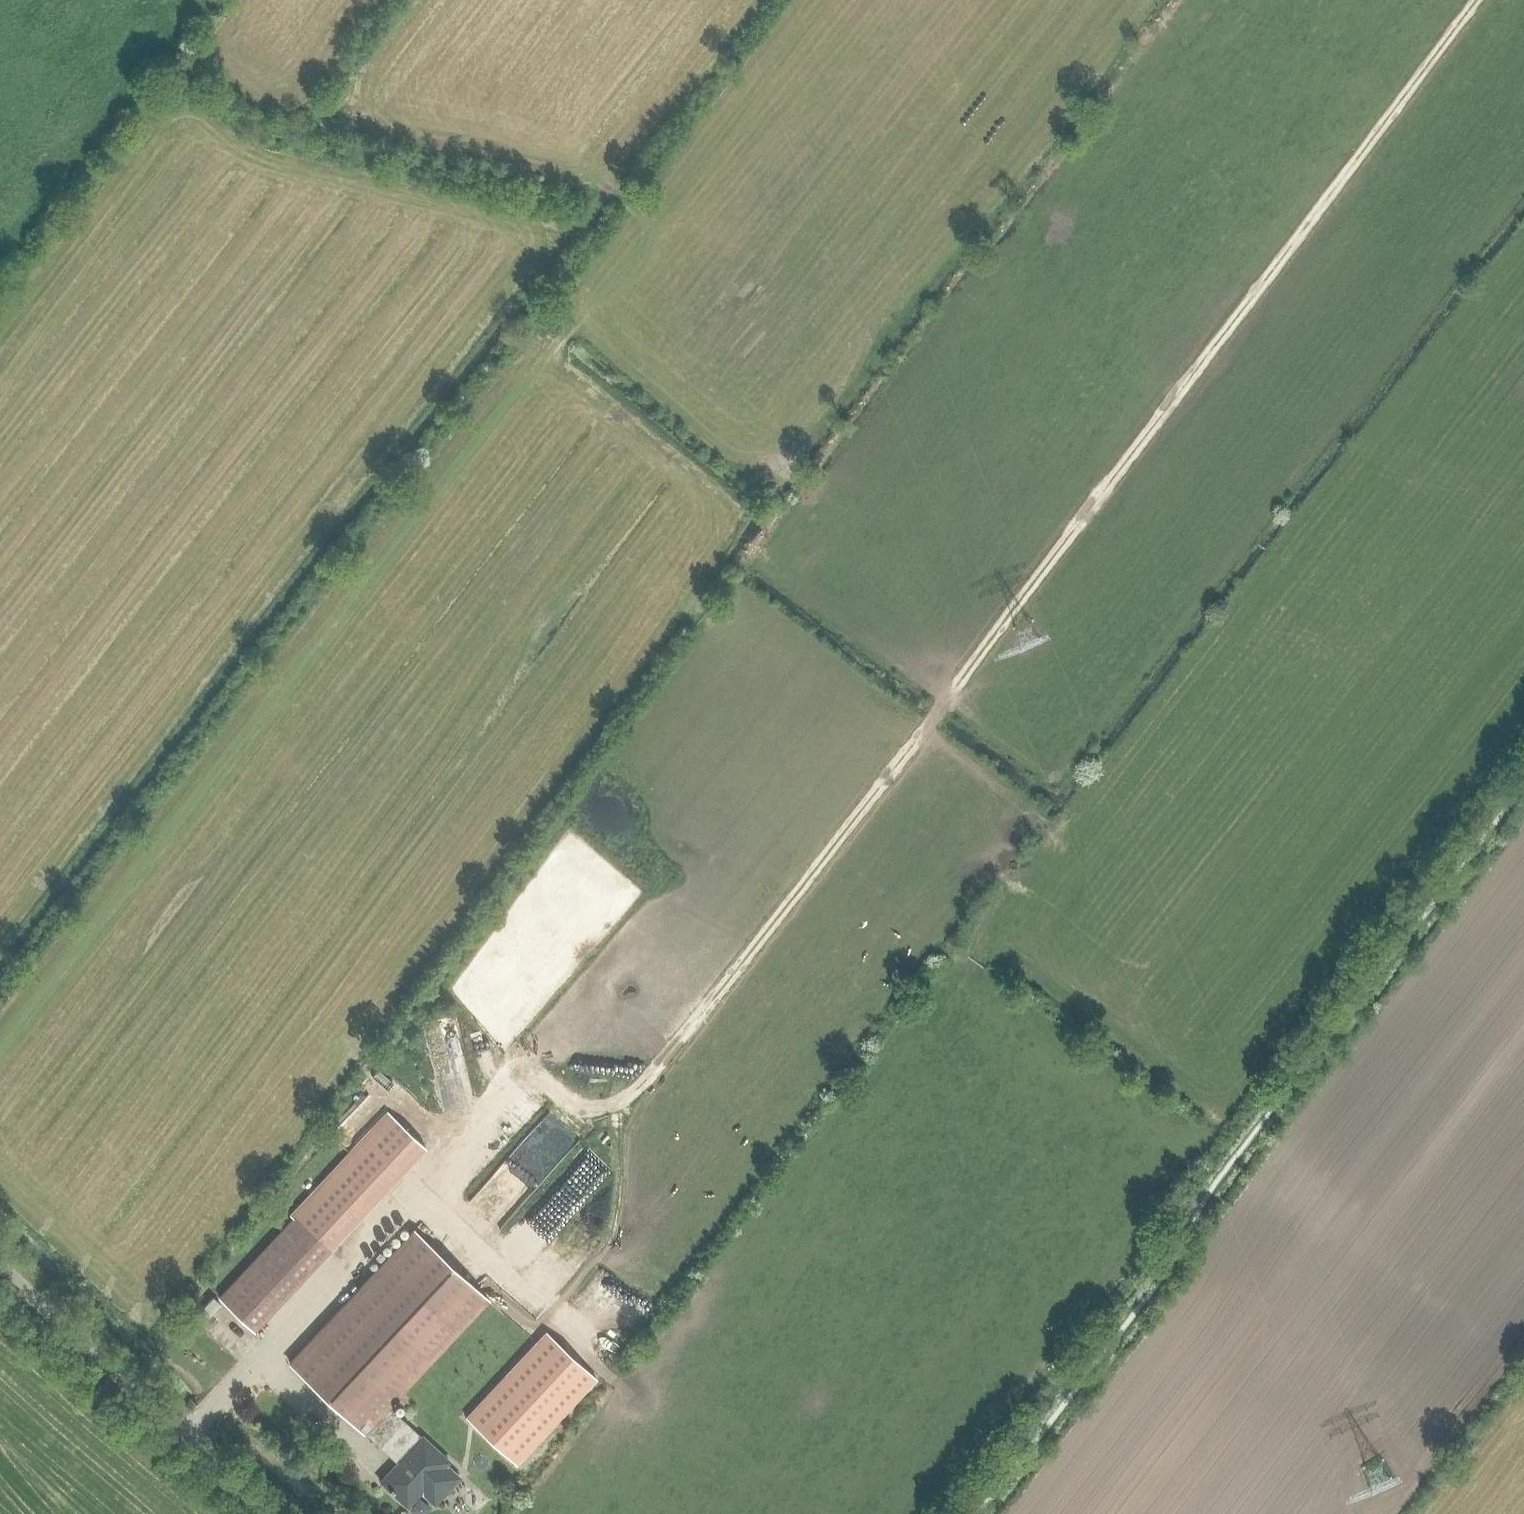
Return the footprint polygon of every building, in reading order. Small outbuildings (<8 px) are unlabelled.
[(438,1066),(451,1117),(472,1112),(459,1060),(438,1066)] [(518,1152),(547,1178),(582,1139),(553,1113),(518,1152)] [(450,1462),(424,1437),(423,1438),(391,1407),(491,1300),(416,1230),(292,1362),(366,1433),(366,1432),(399,1463),(382,1481),(408,1506),(422,1491),(435,1504),(460,1478),(447,1465),(450,1462)] [(243,1274),(222,1295),(257,1329),(278,1307),(243,1274)] [(547,1331),(467,1416),(518,1465),(598,1379),(547,1331)]
